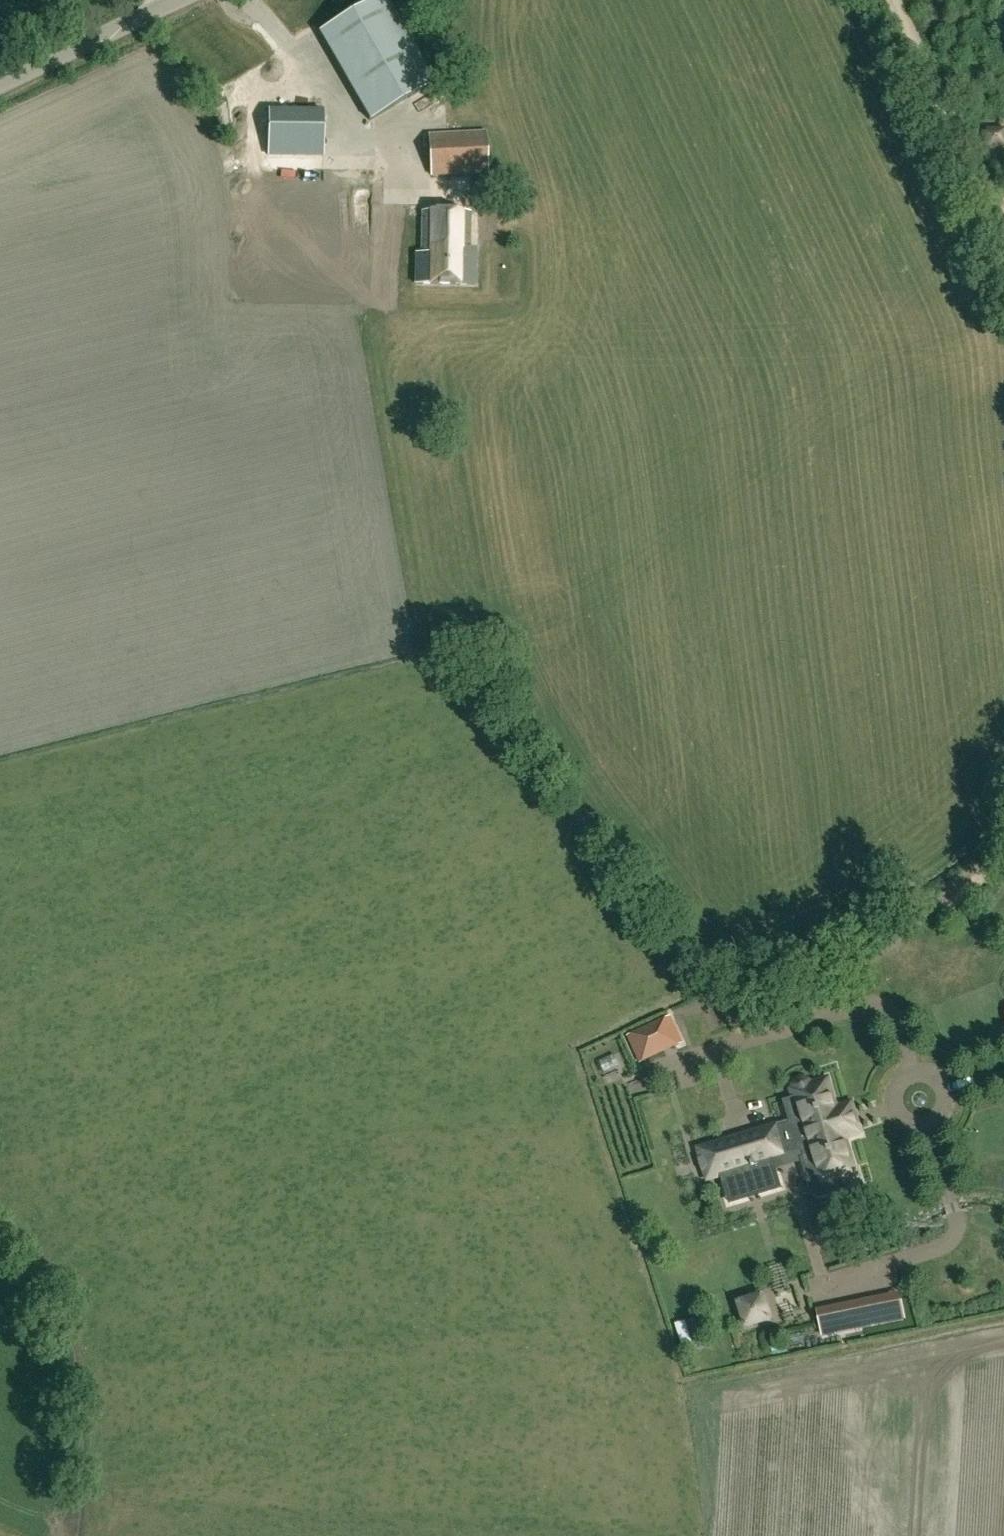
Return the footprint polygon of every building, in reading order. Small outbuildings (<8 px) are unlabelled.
[(433,84),(385,0),(376,0),(319,33),(370,120),(433,84)] [(268,111),(267,240),(374,241),(374,234),(390,234),(391,197),(375,197),(375,195),(375,157),(322,157),(323,111),(268,111)] [(430,175),(487,173),(486,132),(428,134),(430,175)] [(1003,146),(1003,132),(988,132),(988,146),(1003,146)] [(470,211),(436,211),(422,211),(422,257),(415,257),(415,284),(475,285),(475,248),(469,248),(470,211)] [(640,1064),(684,1043),(671,1016),(627,1037),(640,1064)] [(856,1103),(843,1107),(836,1109),(827,1080),(810,1085),(809,1085),(809,1084),(808,1083),(808,1082),(807,1081),(806,1081),(805,1080),(804,1080),(803,1080),(802,1080),(801,1080),(800,1080),(799,1080),(798,1081),(797,1081),(797,1082),(796,1082),(796,1083),(795,1083),(795,1084),(795,1085),(794,1085),(794,1086),(794,1087),(794,1088),(794,1089),(794,1090),(792,1091),(801,1120),(700,1150),(708,1179),(773,1159),(800,1151),(804,1162),(812,1189),(814,1194),(819,1196),(824,1196),(844,1190),(842,1180),(841,1179),(838,1180),(835,1172),(853,1166),(844,1138),(852,1135),(865,1132),(856,1103)] [(773,1321),(765,1293),(736,1302),(744,1330),(773,1321)] [(899,1294),(815,1312),(820,1336),(904,1319),(899,1294)]
